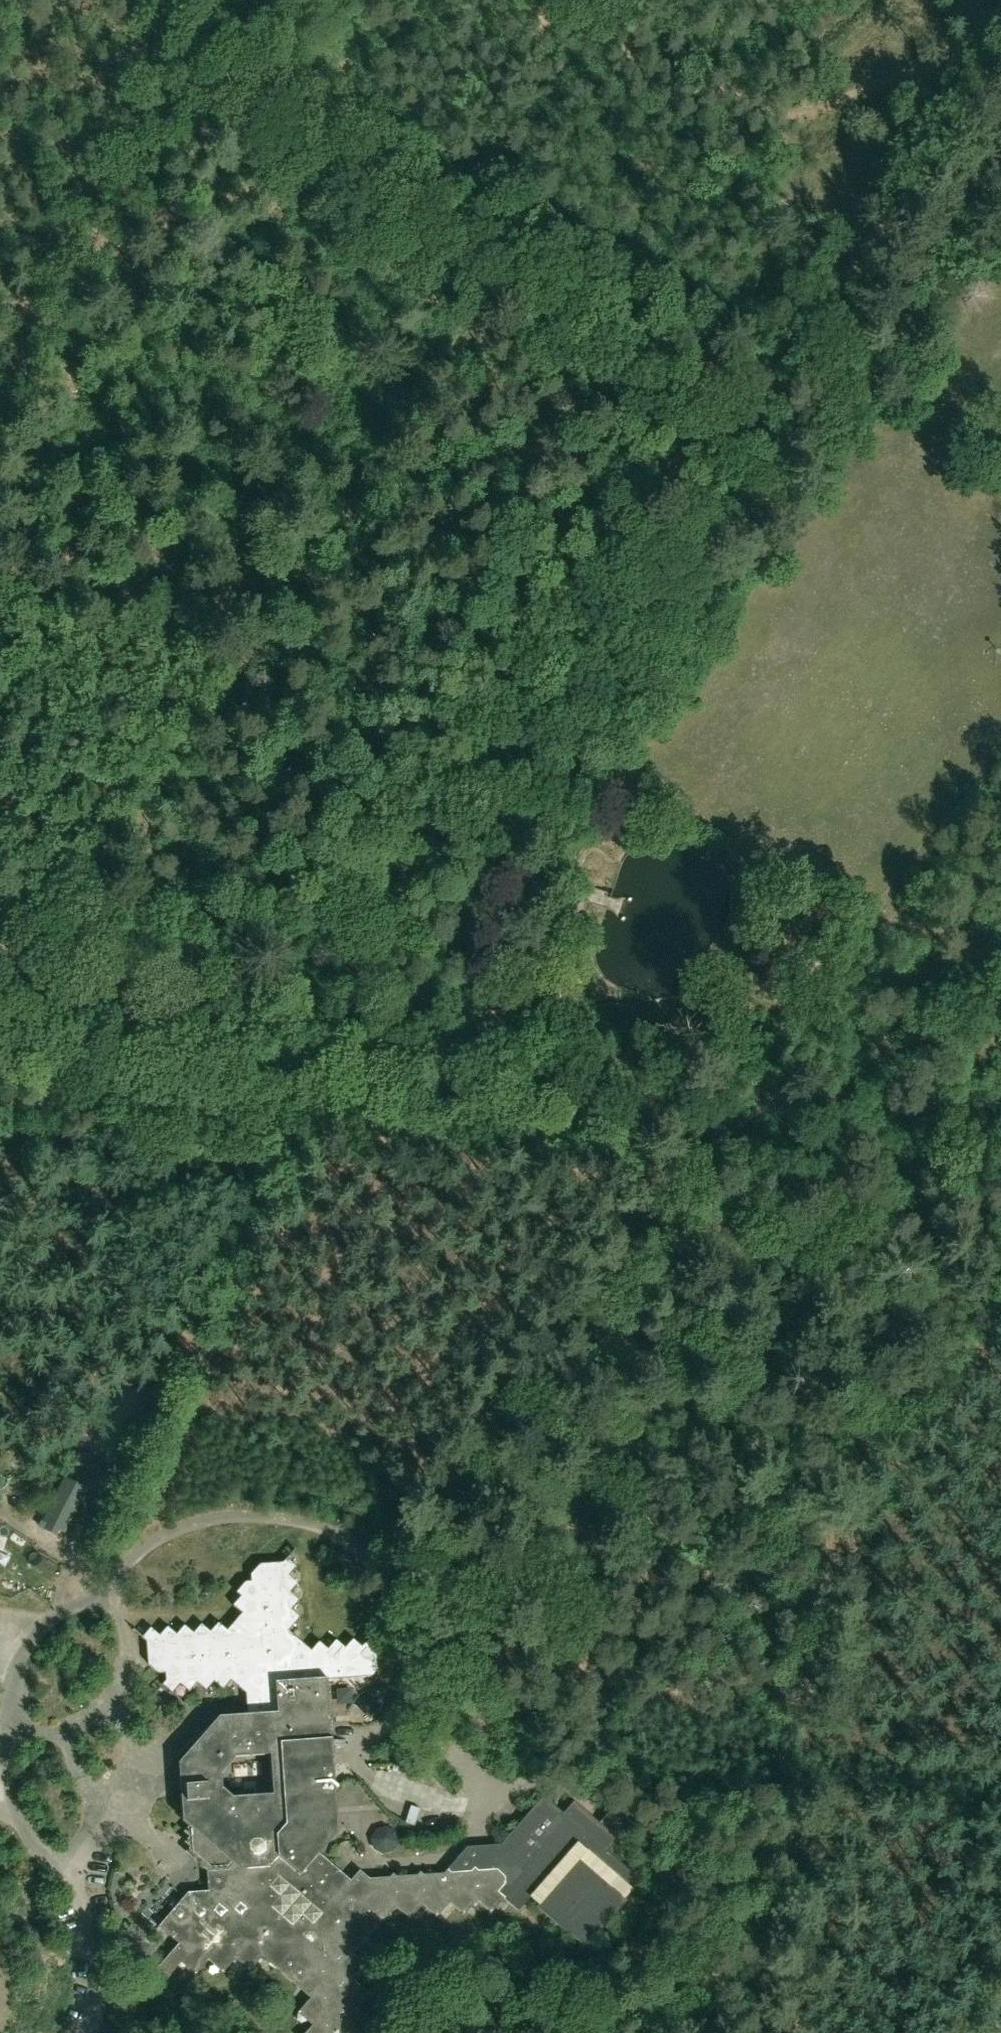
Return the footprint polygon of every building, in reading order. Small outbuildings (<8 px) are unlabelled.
[(87,1456),(111,1466),(117,1451),(93,1441),(87,1456)] [(87,1491),(65,1480),(43,1523),(48,1526),(45,1531),(57,1537),(60,1532),(65,1534),(87,1491)] [(184,1771),(186,1805),(187,1818),(217,1844),(217,1862),(207,1873),(208,1892),(188,1894),(169,1916),(187,1932),(189,1945),(178,1946),(158,1969),(159,1979),(169,1978),(181,1964),(195,1977),(208,1963),(223,1975),(235,1960),(250,1973),(262,1958),(310,2000),(298,2014),(312,2027),(307,2032),(363,2032),(372,2023),(358,2010),(370,1996),(356,1983),(368,1969),(354,1956),(396,1909),(410,1921),(423,1907),(437,1919),(450,1905),(464,1917),(477,1903),(491,1915),(505,1901),(518,1913),(530,1899),(538,1906),(536,1908),(585,1950),(627,1902),(623,1900),(631,1891),(632,1893),(641,1883),(607,1854),(618,1841),(610,1835),(620,1823),(608,1812),(598,1824),(573,1803),(563,1815),(543,1798),(501,1846),(501,1850),(493,1850),(471,1869),(471,1873),(450,1874),(447,1871),(444,1875),(424,1876),(420,1873),(416,1877),(397,1878),(393,1875),(390,1879),(369,1880),(360,1872),(351,1882),(319,1854),(337,1833),(327,1681),(370,1678),(370,1671),(378,1670),(377,1653),(380,1648),(370,1639),(362,1648),(353,1641),(345,1649),(336,1642),(328,1650),(319,1643),(311,1652),(289,1633),(300,1619),(292,1611),(299,1602),(290,1595),(298,1586),(289,1577),(297,1568),(287,1560),(283,1564),(261,1565),(251,1576),(251,1583),(245,1584),(237,1594),(241,1597),(233,1607),(242,1614),(227,1632),(218,1625),(211,1633),(202,1625),(194,1634),(184,1627),(177,1636),(167,1628),(160,1637),(151,1629),(142,1640),(146,1643),(148,1666),(159,1675),(165,1674),(166,1682),(162,1686),(172,1695),(180,1686),(189,1694),(198,1684),(206,1693),(215,1683),(223,1691),(231,1682),(246,1695),(247,1726),(217,1728),(184,1766),(184,1771)] [(428,1798),(423,1815),(432,1818),(438,1801),(428,1798)] [(396,1804),(369,1809),(371,1822),(398,1817),(396,1804)] [(397,1842),(394,1832),(385,1828),(375,1831),(371,1840),(374,1850),(383,1854),(393,1851),(397,1842)]
